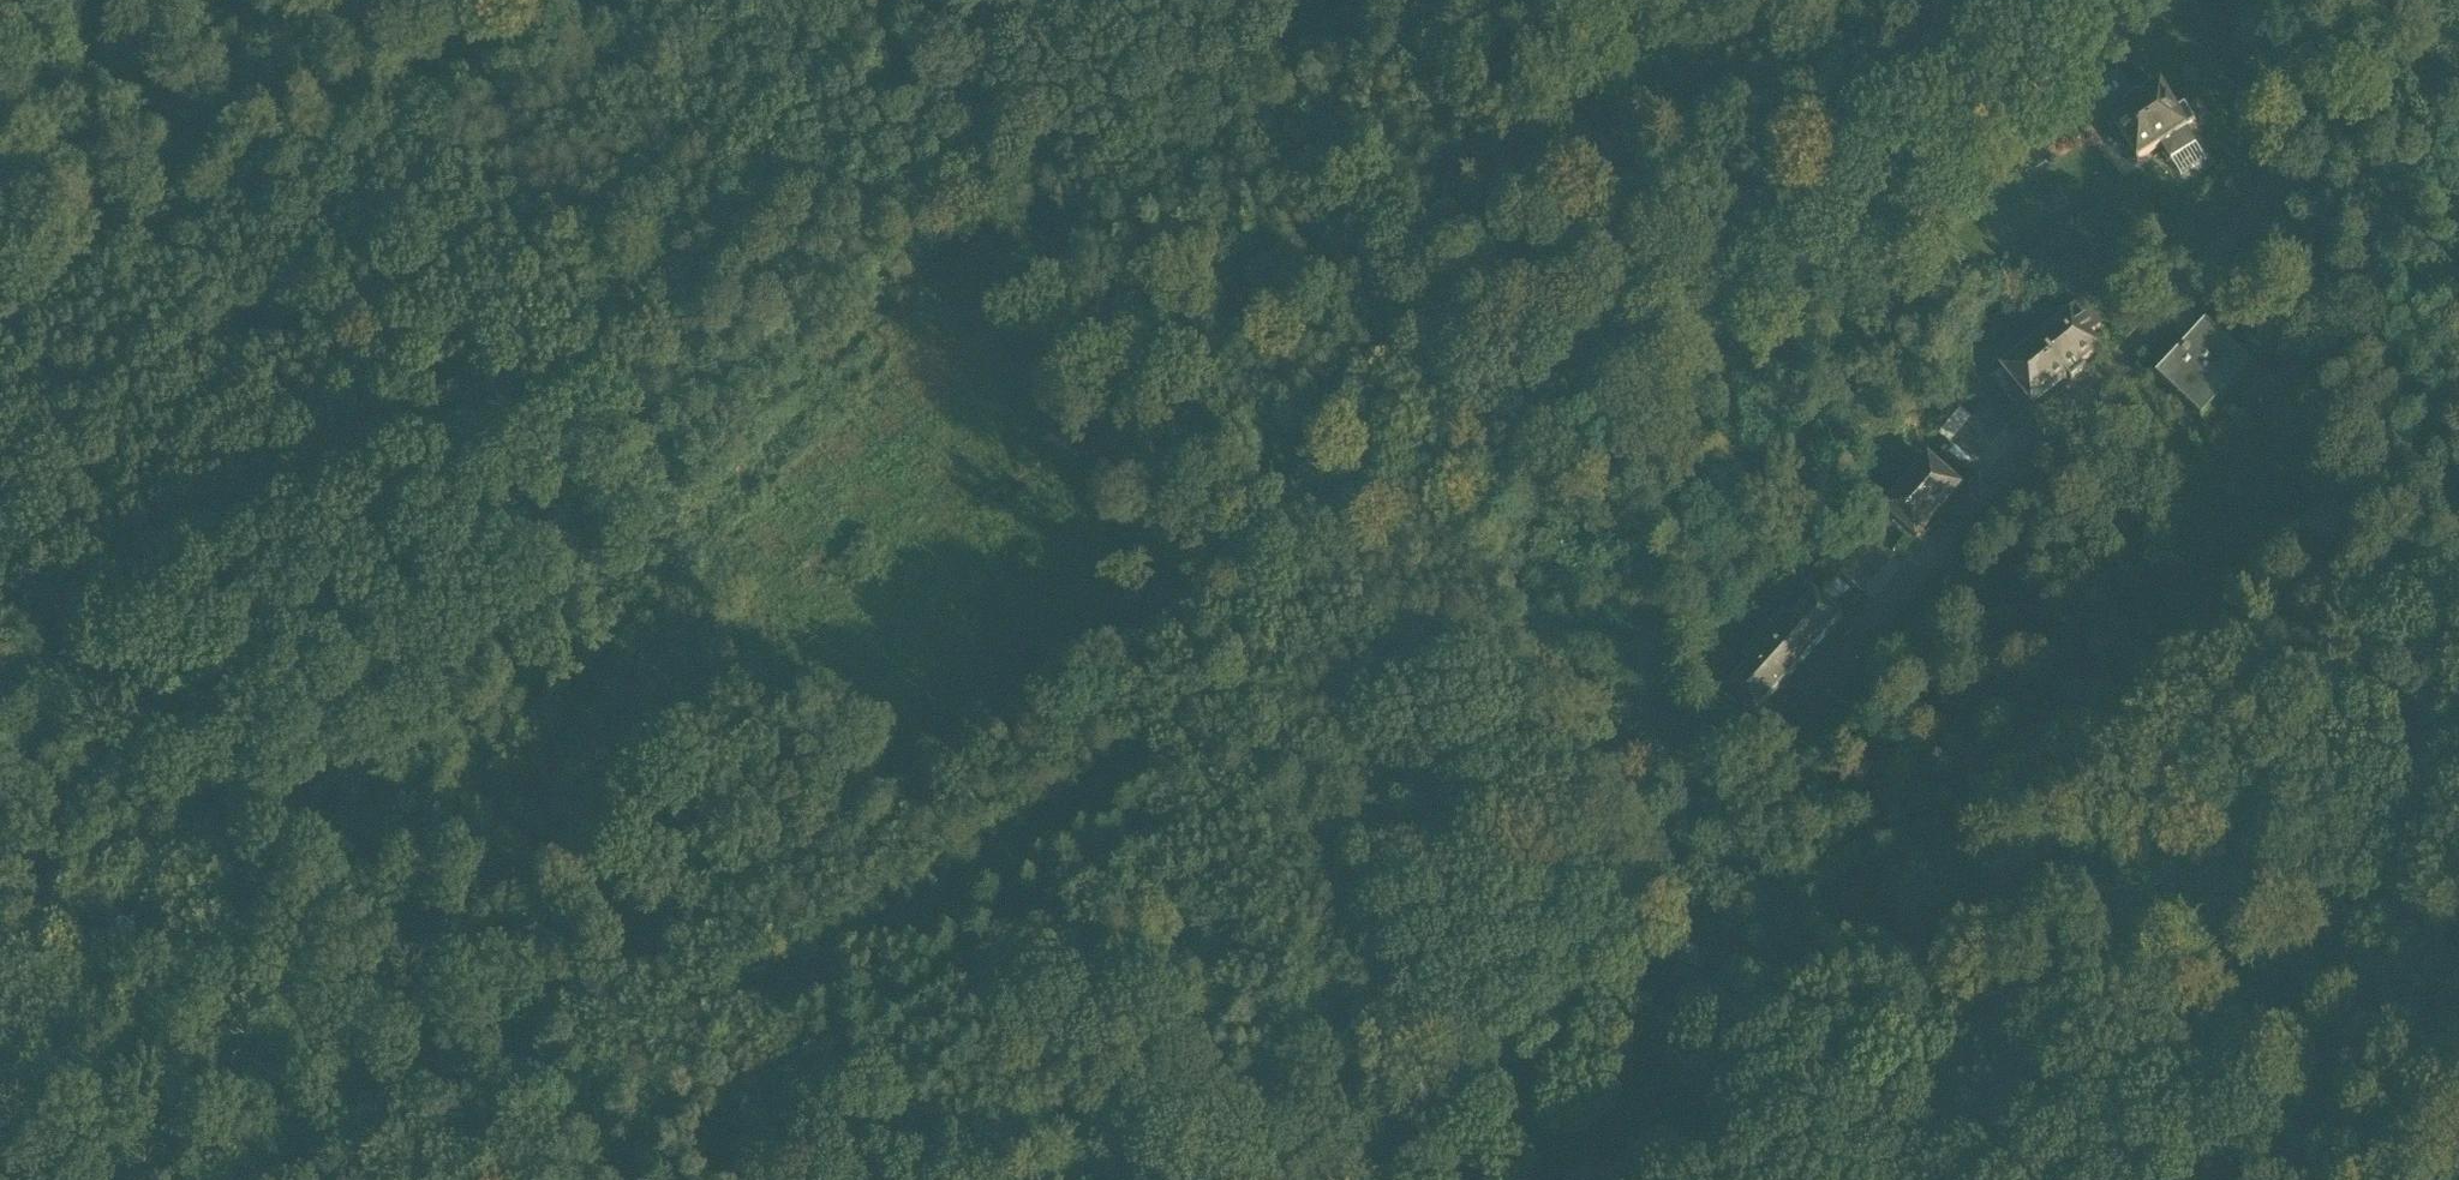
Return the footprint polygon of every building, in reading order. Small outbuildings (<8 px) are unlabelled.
[(2163,147),(2171,162),(2196,147),(2186,131),(2196,125),(2185,107),(2176,113),(2161,88),(2140,101),(2135,94),(2125,100),(2130,107),(2112,118),(2138,162),(2163,147)] [(2196,147),(2171,162),(2184,182),(2208,167),(2196,147)] [(2002,369),(2033,406),(2068,377),(2072,382),(2086,371),(2082,366),(2101,351),(2091,338),(2102,329),(2082,304),(2002,369)] [(2157,377),(2203,420),(2252,366),(2206,323),(2157,377)] [(1951,446),(1973,466),(2005,430),(1983,410),(1951,446)] [(1885,510),(1917,539),(1961,490),(1929,462),(1885,510)] [(1840,573),(1862,593),(1894,557),(1872,537),(1840,573)] [(1728,693),(1756,718),(1842,621),(1815,597),(1792,622),(1785,616),(1744,661),(1751,668),(1728,693)]
